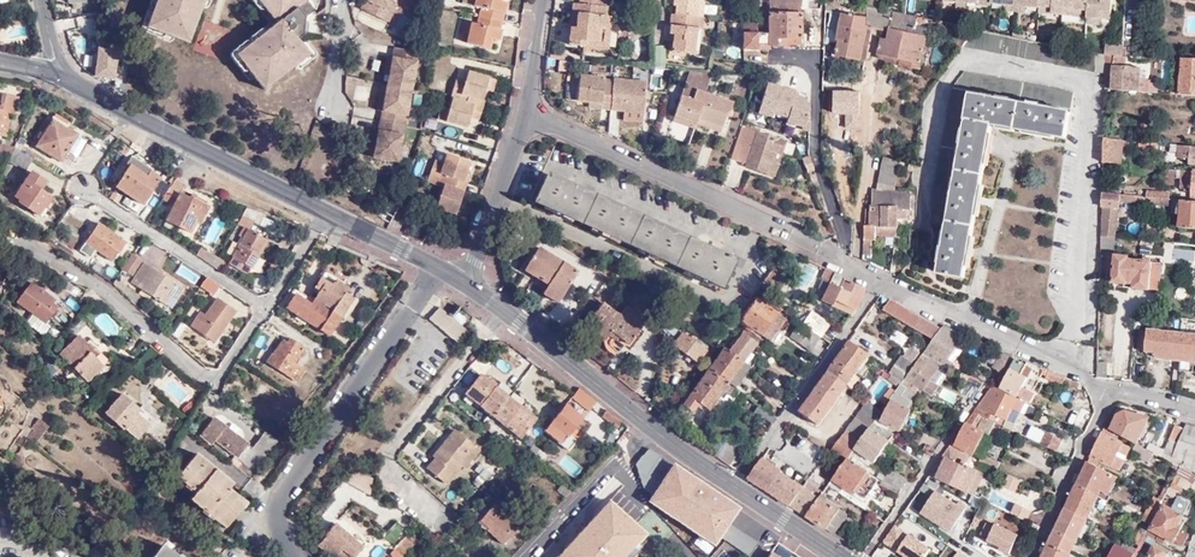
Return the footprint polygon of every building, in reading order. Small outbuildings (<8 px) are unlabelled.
[(146,29),(187,44),(203,0),(157,0),(146,29)] [(278,24),(239,58),(268,91),(310,54),(298,39),(304,35),(305,18),(314,10),(306,0),(257,0),(278,24)] [(391,0),(367,0),(366,1),(364,0),(359,9),(386,22),(391,12),(386,10),(390,2),(391,0)] [(497,0),(463,0),(462,3),(481,8),(479,16),(501,21),(506,3),(501,2),(497,1),(497,0)] [(605,0),(595,0),(594,8),(579,7),(578,7),(577,15),(572,15),(568,47),(584,49),(585,45),(603,47),(605,21),(607,10),(604,10),(605,0)] [(579,7),(594,8),(595,0),(580,0),(579,7)] [(675,13),(698,17),(700,0),(677,0),(675,13)] [(790,0),(769,0),(767,33),(756,33),(757,22),(742,22),(741,49),(755,50),(755,44),(806,46),(806,33),(800,33),(801,1),(790,0)] [(1064,7),(1065,0),(1041,0),(1040,6),(1039,11),(1053,13),(1054,7),(1064,7)] [(1087,15),(1089,0),(1065,0),(1064,7),(1075,8),(1075,14),(1087,15)] [(1087,22),(1100,23),(1101,17),(1101,10),(1112,12),(1113,0),(1089,0),(1087,15),(1087,22)] [(395,4),(390,2),(386,10),(391,12),(395,4)] [(866,18),(865,41),(870,19),(890,24),(889,30),(882,28),(876,54),(899,59),(898,64),(918,69),(925,36),(908,33),(909,27),(914,28),(916,17),(867,7),(864,18),(866,18)] [(672,13),(669,33),(674,34),(672,50),(697,53),(700,28),(697,27),(698,17),(675,13),(672,13)] [(860,61),(865,41),(866,18),(864,18),(842,13),(835,40),(839,41),(836,56),(860,61)] [(95,23),(92,14),(78,18),(81,27),(95,23)] [(501,21),(479,16),(477,24),(470,22),(465,44),(487,49),(490,38),(498,41),(501,30),(500,29),(501,21)] [(196,38),(217,44),(222,25),(201,20),(196,38)] [(610,21),(605,21),(603,47),(585,45),(584,49),(607,51),(610,21)] [(961,48),(963,47),(965,43),(968,28),(966,27),(952,24),(950,34),(962,36),(956,45),(961,48)] [(963,47),(1095,74),(1096,53),(1084,51),(1061,46),(1013,36),(968,28),(965,43),(963,47)] [(98,45),(94,76),(115,79),(119,48),(98,45)] [(1106,45),(1105,56),(1122,52),(1122,47),(1106,45)] [(655,46),(655,67),(663,67),(663,46),(655,46)] [(386,85),(410,90),(417,53),(393,48),(391,58),(388,75),(386,85)] [(1105,56),(1104,76),(1104,78),(1110,78),(1110,86),(1110,90),(1134,92),(1136,67),(1121,66),(1112,65),(1112,56),(1105,56)] [(1121,57),(1112,56),(1112,65),(1121,66),(1121,57)] [(388,75),(391,58),(386,57),(383,74),(388,75)] [(1175,90),(1175,94),(1194,96),(1194,60),(1180,58),(1178,90),(1175,90)] [(464,82),(467,71),(457,69),(455,79),(464,82)] [(489,77),(467,71),(464,82),(455,79),(450,98),(452,98),(449,108),(446,120),(467,126),(471,116),(472,112),(481,114),(486,99),(483,99),(485,89),(489,77)] [(1073,93),(964,71),(951,88),(928,209),(948,212),(937,273),(962,278),(992,124),(1064,139),(1073,93)] [(689,72),(674,116),(695,123),(705,93),(704,93),(711,74),(709,74),(689,72)] [(609,109),(612,83),(603,82),(603,78),(578,76),(576,101),(587,102),(588,98),(600,98),(600,108),(609,109)] [(496,80),(489,77),(485,89),(492,91),(496,80)] [(645,82),(612,79),(612,83),(609,109),(642,112),(645,82)] [(754,116),(800,129),(809,97),(763,84),(754,116)] [(379,121),(403,126),(410,90),(386,85),(384,95),(381,112),(379,121)] [(705,93),(695,123),(719,132),(727,111),(729,111),(732,102),(705,93)] [(2,94),(0,104),(0,136),(5,137),(10,112),(14,113),(17,97),(2,94)] [(376,110),(381,112),(384,95),(379,94),(376,110)] [(587,107),(600,108),(600,98),(588,98),(587,102),(587,107)] [(446,120),(449,108),(441,106),(438,118),(446,120)] [(693,128),(695,123),(674,116),(672,121),(693,128)] [(76,134),(52,119),(36,146),(59,161),(76,134)] [(396,163),(403,126),(379,121),(377,131),(374,148),(372,158),(396,163)] [(669,134),(686,139),(690,128),(672,123),(669,134)] [(785,141),(742,125),(731,156),(745,162),(744,165),(771,176),(776,164),(769,161),(773,150),(780,153),(785,141)] [(368,147),(374,148),(377,131),(372,130),(368,147)] [(1102,165),(1119,166),(1122,140),(1102,138),(1102,165)] [(1156,144),(1137,142),(1137,150),(1155,152),(1156,144)] [(9,159),(14,147),(0,143),(0,157),(9,159)] [(1194,166),(1194,147),(1170,145),(1169,154),(1178,154),(1178,159),(1189,159),(1189,166),(1194,166)] [(14,147),(9,159),(8,161),(24,170),(32,158),(14,147)] [(769,161),(776,164),(780,153),(773,150),(769,161)] [(463,181),(466,172),(469,162),(446,154),(444,159),(443,163),(434,160),(427,182),(443,187),(436,207),(447,210),(456,214),(464,191),(455,188),(458,180),(463,181)] [(898,192),(899,161),(875,156),(874,188),(870,188),(868,225),(863,224),(862,256),(869,257),(870,239),(875,239),(875,228),(896,229),(897,209),(910,210),(910,193),(898,192)] [(146,178),(150,173),(133,161),(130,166),(146,178)] [(160,180),(150,173),(146,178),(130,166),(116,184),(143,203),(160,180)] [(1166,169),(1165,179),(1175,180),(1182,181),(1182,189),(1191,189),(1190,201),(1194,202),(1194,172),(1166,169)] [(45,181),(30,172),(13,199),(37,215),(43,205),(45,206),(51,198),(40,190),(45,181)] [(470,174),(466,172),(463,181),(458,180),(455,188),(464,191),(470,174)] [(571,187),(546,175),(534,200),(720,287),(732,261),(571,187)] [(185,184),(176,178),(162,199),(174,205),(166,219),(190,232),(195,222),(201,210),(207,214),(211,206),(190,194),(189,197),(181,193),(185,184)] [(1182,200),(1190,201),(1191,189),(1182,189),(1182,181),(1175,180),(1174,194),(1170,193),(1169,199),(1182,200)] [(162,181),(155,193),(163,197),(169,185),(162,181)] [(1114,238),(1115,237),(1119,201),(1120,194),(1101,193),(1099,237),(1114,238)] [(1130,201),(1181,206),(1182,200),(1169,199),(1146,197),(1131,195),(1130,201)] [(397,206),(413,213),(418,204),(403,196),(397,206)] [(1190,201),(1182,200),(1181,206),(1179,226),(1194,228),(1194,202),(1190,201)] [(259,226),(265,213),(261,211),(246,207),(242,215),(254,223),(259,226)] [(446,216),(447,210),(436,207),(435,212),(446,216)] [(201,210),(195,222),(200,225),(207,214),(201,210)] [(250,229),(254,223),(242,215),(238,222),(250,229)] [(213,216),(202,240),(214,245),(224,220),(213,216)] [(122,238),(98,222),(78,252),(91,260),(97,252),(111,261),(118,251),(116,249),(122,238)] [(243,238),(239,245),(232,257),(227,265),(240,273),(245,265),(251,268),(267,240),(245,227),(240,236),(243,238)] [(1099,237),(1099,251),(1113,252),(1114,238),(1099,237)] [(232,257),(239,245),(234,242),(227,254),(232,257)] [(213,267),(218,257),(213,254),(211,257),(204,253),(206,250),(202,247),(196,256),(213,267)] [(577,272),(537,247),(523,269),(547,284),(542,293),(558,303),(577,272)] [(141,261),(131,255),(121,269),(132,275),(141,261)] [(1148,289),(1151,262),(1142,261),(1129,259),(1129,257),(1115,256),(1111,282),(1133,285),(1133,288),(1148,290),(1148,289)] [(213,267),(220,271),(225,262),(218,257),(213,267)] [(1160,263),(1151,262),(1148,289),(1158,291),(1160,263)] [(165,305),(170,296),(177,285),(143,263),(131,282),(165,305)] [(781,273),(771,266),(761,280),(771,287),(781,273)] [(185,276),(199,285),(205,278),(190,268),(185,276)] [(833,273),(826,270),(821,279),(828,283),(833,273)] [(851,314),(864,289),(858,285),(843,278),(833,273),(828,283),(820,300),(851,314)] [(220,284),(206,276),(199,285),(213,294),(220,284)] [(85,290),(68,278),(61,287),(79,300),(85,290)] [(321,278),(315,286),(321,290),(316,297),(310,293),(306,299),(295,292),(287,305),(330,334),(353,299),(346,295),(350,288),(336,279),(332,285),(321,278)] [(126,285),(116,279),(113,283),(123,290),(123,291),(135,305),(141,297),(125,287),(126,285)] [(34,313),(46,322),(55,310),(51,306),(55,299),(32,282),(17,301),(34,313)] [(177,285),(170,296),(175,300),(183,289),(177,285)] [(321,290),(315,286),(310,293),(316,297),(321,290)] [(783,319),(752,297),(737,319),(745,324),(743,328),(749,333),(751,329),(768,341),(783,319)] [(219,326),(223,328),(235,312),(216,298),(203,315),(199,312),(190,325),(210,338),(219,326)] [(899,305),(891,301),(885,310),(933,337),(939,328),(899,305)] [(647,322),(629,310),(624,318),(602,305),(586,328),(611,344),(614,340),(617,342),(619,338),(631,346),(647,322)] [(800,322),(820,336),(828,324),(809,310),(800,322)] [(51,326),(46,322),(34,313),(27,323),(43,336),(51,326)] [(809,350),(820,336),(800,322),(798,321),(788,337),(809,350)] [(948,356),(963,334),(941,325),(939,328),(933,337),(927,346),(933,351),(930,356),(943,363),(949,366),(953,359),(948,356)] [(214,341),(223,328),(219,326),(210,338),(214,341)] [(1179,360),(1194,361),(1194,335),(1146,329),(1146,331),(1139,330),(1136,348),(1145,349),(1145,350),(1155,351),(1155,357),(1179,360)] [(703,347),(682,332),(673,344),(696,361),(704,350),(702,349),(703,347)] [(740,334),(727,351),(742,362),(755,345),(740,334)] [(92,351),(77,335),(58,354),(86,383),(102,367),(89,353),(92,351)] [(304,349),(289,339),(285,344),(282,342),(275,353),(274,351),(267,362),(295,380),(303,368),(294,362),(304,349)] [(865,354),(846,340),(825,370),(844,383),(852,372),(865,354)] [(721,347),(707,368),(727,383),(742,362),(727,351),(721,347)] [(932,379),(943,363),(930,356),(922,352),(914,364),(905,376),(932,393),(939,383),(932,379)] [(1010,357),(1012,355),(1003,352),(991,369),(999,373),(1010,357)] [(902,379),(905,376),(914,364),(900,354),(888,370),(902,379)] [(990,387),(1015,399),(1018,394),(1025,398),(1030,389),(1022,384),(1031,367),(1010,357),(999,373),(990,387)] [(1179,360),(1178,371),(1194,373),(1194,361),(1179,360)] [(742,362),(727,383),(733,388),(748,367),(742,362)] [(1095,362),(1095,378),(1103,379),(1104,379),(1105,363),(1095,362)] [(683,392),(676,402),(690,412),(696,403),(706,410),(717,395),(722,399),(725,395),(731,399),(738,391),(733,388),(727,383),(707,368),(687,395),(683,392)] [(844,383),(825,370),(796,410),(815,423),(844,383)] [(1070,386),(1073,381),(1048,370),(1045,376),(1056,381),(1058,378),(1062,380),(1061,382),(1070,386)] [(969,376),(983,383),(986,378),(972,371),(969,376)] [(852,372),(844,383),(855,390),(856,388),(853,385),(858,377),(852,372)] [(520,437),(536,419),(481,373),(465,392),(520,437)] [(898,386),(900,382),(902,379),(893,373),(889,379),(898,386)] [(973,397),(983,383),(969,376),(961,388),(973,397)] [(900,382),(898,386),(893,393),(879,419),(900,429),(911,409),(908,407),(917,392),(900,382)] [(579,387),(573,394),(571,396),(588,409),(595,400),(579,387)] [(1020,413),(1025,403),(1015,399),(990,387),(972,411),(994,422),(1003,426),(1012,409),(1020,413)] [(120,395),(102,414),(120,430),(123,429),(136,440),(148,426),(136,415),(138,412),(120,395)] [(882,409),(866,398),(854,415),(856,416),(833,448),(847,457),(850,453),(873,421),(882,409)] [(766,401),(761,407),(773,416),(778,410),(766,401)] [(580,418),(564,405),(543,430),(567,451),(580,435),(572,428),(580,418)] [(761,407),(757,405),(753,411),(771,425),(776,418),(773,416),(761,407)] [(621,420),(606,409),(601,415),(615,427),(621,420)] [(1011,430),(1020,413),(1012,409),(1003,426),(1011,430)] [(1108,429),(1113,431),(1136,443),(1138,439),(1149,418),(1122,410),(1117,411),(1108,429)] [(969,456),(971,457),(983,432),(988,435),(994,422),(972,411),(948,446),(969,456)] [(247,444),(212,418),(200,435),(213,445),(217,440),(238,454),(239,455),(247,444)] [(48,427),(39,419),(31,429),(33,431),(27,438),(34,443),(48,427)] [(894,433),(873,421),(850,453),(858,459),(861,455),(873,463),(894,433)] [(1175,424),(1168,440),(1177,444),(1173,454),(1187,460),(1184,465),(1194,470),(1194,427),(1185,424),(1183,428),(1175,424)] [(1103,426),(1086,460),(1095,466),(1098,461),(1109,467),(1121,442),(1110,436),(1113,431),(1108,429),(1103,426)] [(457,462),(472,444),(455,429),(433,457),(435,459),(427,469),(444,483),(459,464),(457,462)] [(236,456),(255,471),(276,441),(264,432),(252,448),(247,444),(239,455),(238,454),(236,456)] [(1038,443),(1054,452),(1059,440),(1044,433),(1038,443)] [(1136,443),(1144,448),(1145,448),(1147,443),(1138,439),(1136,443)] [(724,441),(714,456),(727,465),(737,450),(724,441)] [(1109,467),(1118,472),(1131,448),(1121,442),(1109,467)] [(789,443),(779,458),(807,476),(817,461),(789,443)] [(1144,448),(1136,443),(1131,451),(1140,455),(1144,448)] [(1145,448),(1154,453),(1161,457),(1164,451),(1148,443),(1147,443),(1145,448)] [(479,449),(472,444),(457,462),(459,464),(464,468),(479,449)] [(532,444),(526,451),(540,462),(545,455),(532,444)] [(932,455),(935,450),(925,444),(922,449),(932,455)] [(929,474),(964,490),(975,469),(965,464),(969,456),(948,446),(929,474)] [(1140,455),(1149,461),(1154,453),(1145,448),(1144,448),(1140,455)] [(196,451),(176,474),(195,492),(190,498),(224,527),(245,502),(228,489),(233,483),(196,451)] [(858,459),(850,453),(847,457),(843,463),(832,478),(852,492),(853,490),(863,497),(876,479),(860,467),(862,465),(857,461),(858,459)] [(978,460),(995,469),(998,463),(981,454),(978,460)] [(820,496),(824,491),(807,480),(802,487),(782,473),(783,471),(762,457),(748,478),(806,516),(820,496)] [(1086,460),(1075,483),(1098,495),(1100,490),(1108,493),(1117,477),(1095,466),(1086,460)] [(671,464),(645,502),(711,547),(719,535),(728,522),(737,509),(671,464)] [(478,489),(492,473),(482,465),(469,481),(478,489)] [(891,466),(884,476),(900,487),(907,477),(891,466)] [(1194,476),(1194,475),(1180,467),(1176,475),(1191,484),(1194,476)] [(900,487),(884,476),(880,483),(895,494),(900,487)] [(866,497),(889,510),(897,496),(874,483),(866,497)] [(1075,483),(1065,504),(1087,516),(1098,495),(1075,483)] [(988,488),(984,499),(1004,507),(1009,495),(988,488)] [(825,529),(838,510),(820,496),(806,516),(825,529)] [(1154,496),(1142,518),(1150,523),(1160,505),(1162,501),(1154,496)] [(650,541),(605,497),(569,535),(575,541),(559,556),(635,556),(650,541)] [(1175,502),(1171,511),(1181,516),(1185,507),(1175,502)] [(493,504),(478,521),(503,544),(518,527),(493,504)] [(1010,513),(1025,520),(1029,511),(1015,504),(1010,513)] [(1065,504),(1047,542),(1069,553),(1087,516),(1065,504)] [(1160,505),(1150,523),(1143,535),(1155,541),(1162,544),(1165,538),(1173,543),(1173,542),(1179,531),(1186,519),(1181,516),(1171,511),(1160,505)] [(884,522),(890,514),(879,506),(874,515),(884,522)] [(905,508),(895,523),(897,525),(908,510),(905,508)] [(825,529),(832,533),(846,515),(838,510),(825,529)] [(408,532),(408,531),(396,520),(377,540),(390,552),(393,549),(408,532)] [(974,540),(1008,556),(1017,537),(983,521),(974,540)] [(325,533),(329,537),(320,547),(330,556),(333,553),(337,556),(354,556),(363,548),(336,522),(325,533)] [(728,522),(719,535),(748,554),(757,541),(728,522)] [(893,552),(900,556),(927,556),(940,538),(923,526),(914,539),(895,526),(875,554),(879,556),(889,556),(893,552)] [(1179,531),(1173,542),(1181,546),(1188,535),(1179,531)] [(393,549),(402,556),(403,556),(418,540),(408,532),(393,549)] [(1143,535),(1139,542),(1150,548),(1155,541),(1143,535)] [(1040,556),(1076,556),(1069,553),(1047,542),(1040,556)] [(1136,549),(1126,544),(1124,547),(1115,542),(1107,556),(1131,556),(1136,549)] [(161,544),(151,556),(178,556),(161,544)] [(1153,547),(1148,556),(1162,556),(1164,552),(1153,547)]
